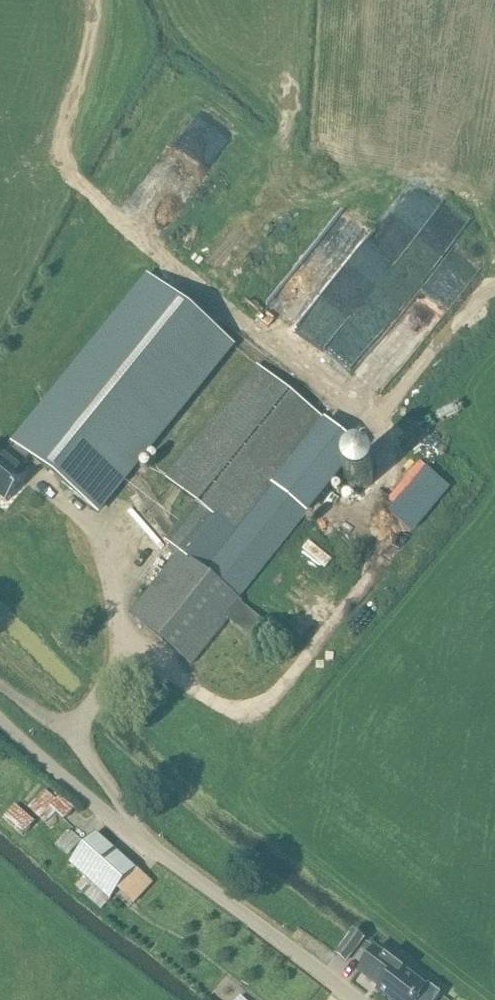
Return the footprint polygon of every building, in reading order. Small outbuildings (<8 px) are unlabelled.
[(233,346),(150,278),(15,444),(16,444),(6,457),(0,452),(0,496),(7,502),(29,475),(22,470),(32,457),(99,511),(233,346)] [(242,605),(243,603),(239,599),(253,583),(307,516),(308,515),(283,495),(273,487),(280,479),(326,422),(257,366),(166,479),(196,503),(165,541),(179,553),(128,615),(191,666),(228,620),(229,621),(242,605)] [(253,583),(239,599),(243,603),(242,605),(262,621),(275,631),(290,613),(253,583)] [(242,605),(229,621),(249,637),(262,621),(242,605)] [(60,795),(49,807),(63,820),(74,809),(60,795)] [(14,805),(2,819),(22,837),(34,822),(14,805)] [(70,828),(57,844),(69,854),(83,839),(70,828)] [(135,903),(152,883),(135,869),(136,868),(96,834),(71,863),(67,867),(86,884),(80,891),(101,911),(112,899),(112,898),(119,890),(135,903)] [(346,960),(352,953),(364,938),(354,930),(337,953),(346,960)] [(358,971),(362,973),(381,988),(377,992),(388,999),(437,999),(440,996),(441,994),(429,985),(428,987),(426,989),(397,966),(385,957),(375,949),(375,950),(374,951),(365,963),(358,971)]
